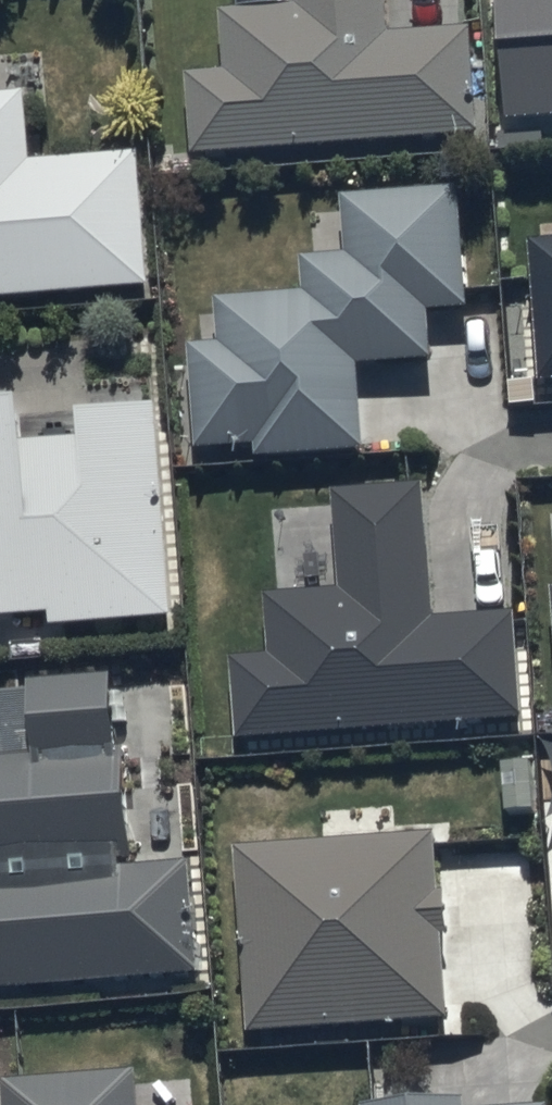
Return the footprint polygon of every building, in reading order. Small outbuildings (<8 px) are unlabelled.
[(297,9),(226,14),(230,75),(187,79),(194,160),(482,138),(473,29),(390,35),(387,0),(296,0),(297,9)] [(508,123),(551,120),(551,0),(499,0),(508,123)] [(150,306),(142,172),(32,178),(27,108),(0,110),(0,314),(150,306)] [(190,348),(198,454),(259,449),(260,461),(367,452),(361,370),(437,364),(433,314),(471,311),(462,189),(344,198),(349,258),(304,262),(307,296),(217,303),(220,345),(190,348)] [(535,244),(544,381),(551,380),(551,243),(535,244)] [(176,636),(159,427),(85,433),(87,453),(30,457),(27,415),(87,410),(82,342),(0,348),(0,641),(52,635),(52,645),(176,636)] [(271,657),(230,660),(236,744),(523,723),(516,616),(436,621),(427,491),(336,498),(343,592),(266,598),(271,657)] [(200,992),(195,878),(140,882),(130,763),(122,764),(116,691),(30,698),(36,768),(0,771),(0,1001),(200,992)] [(436,838),(237,853),(251,1039),(450,1025),(436,838)] [(142,1083),(8,1090),(9,1104),(144,1104),(142,1083)]
